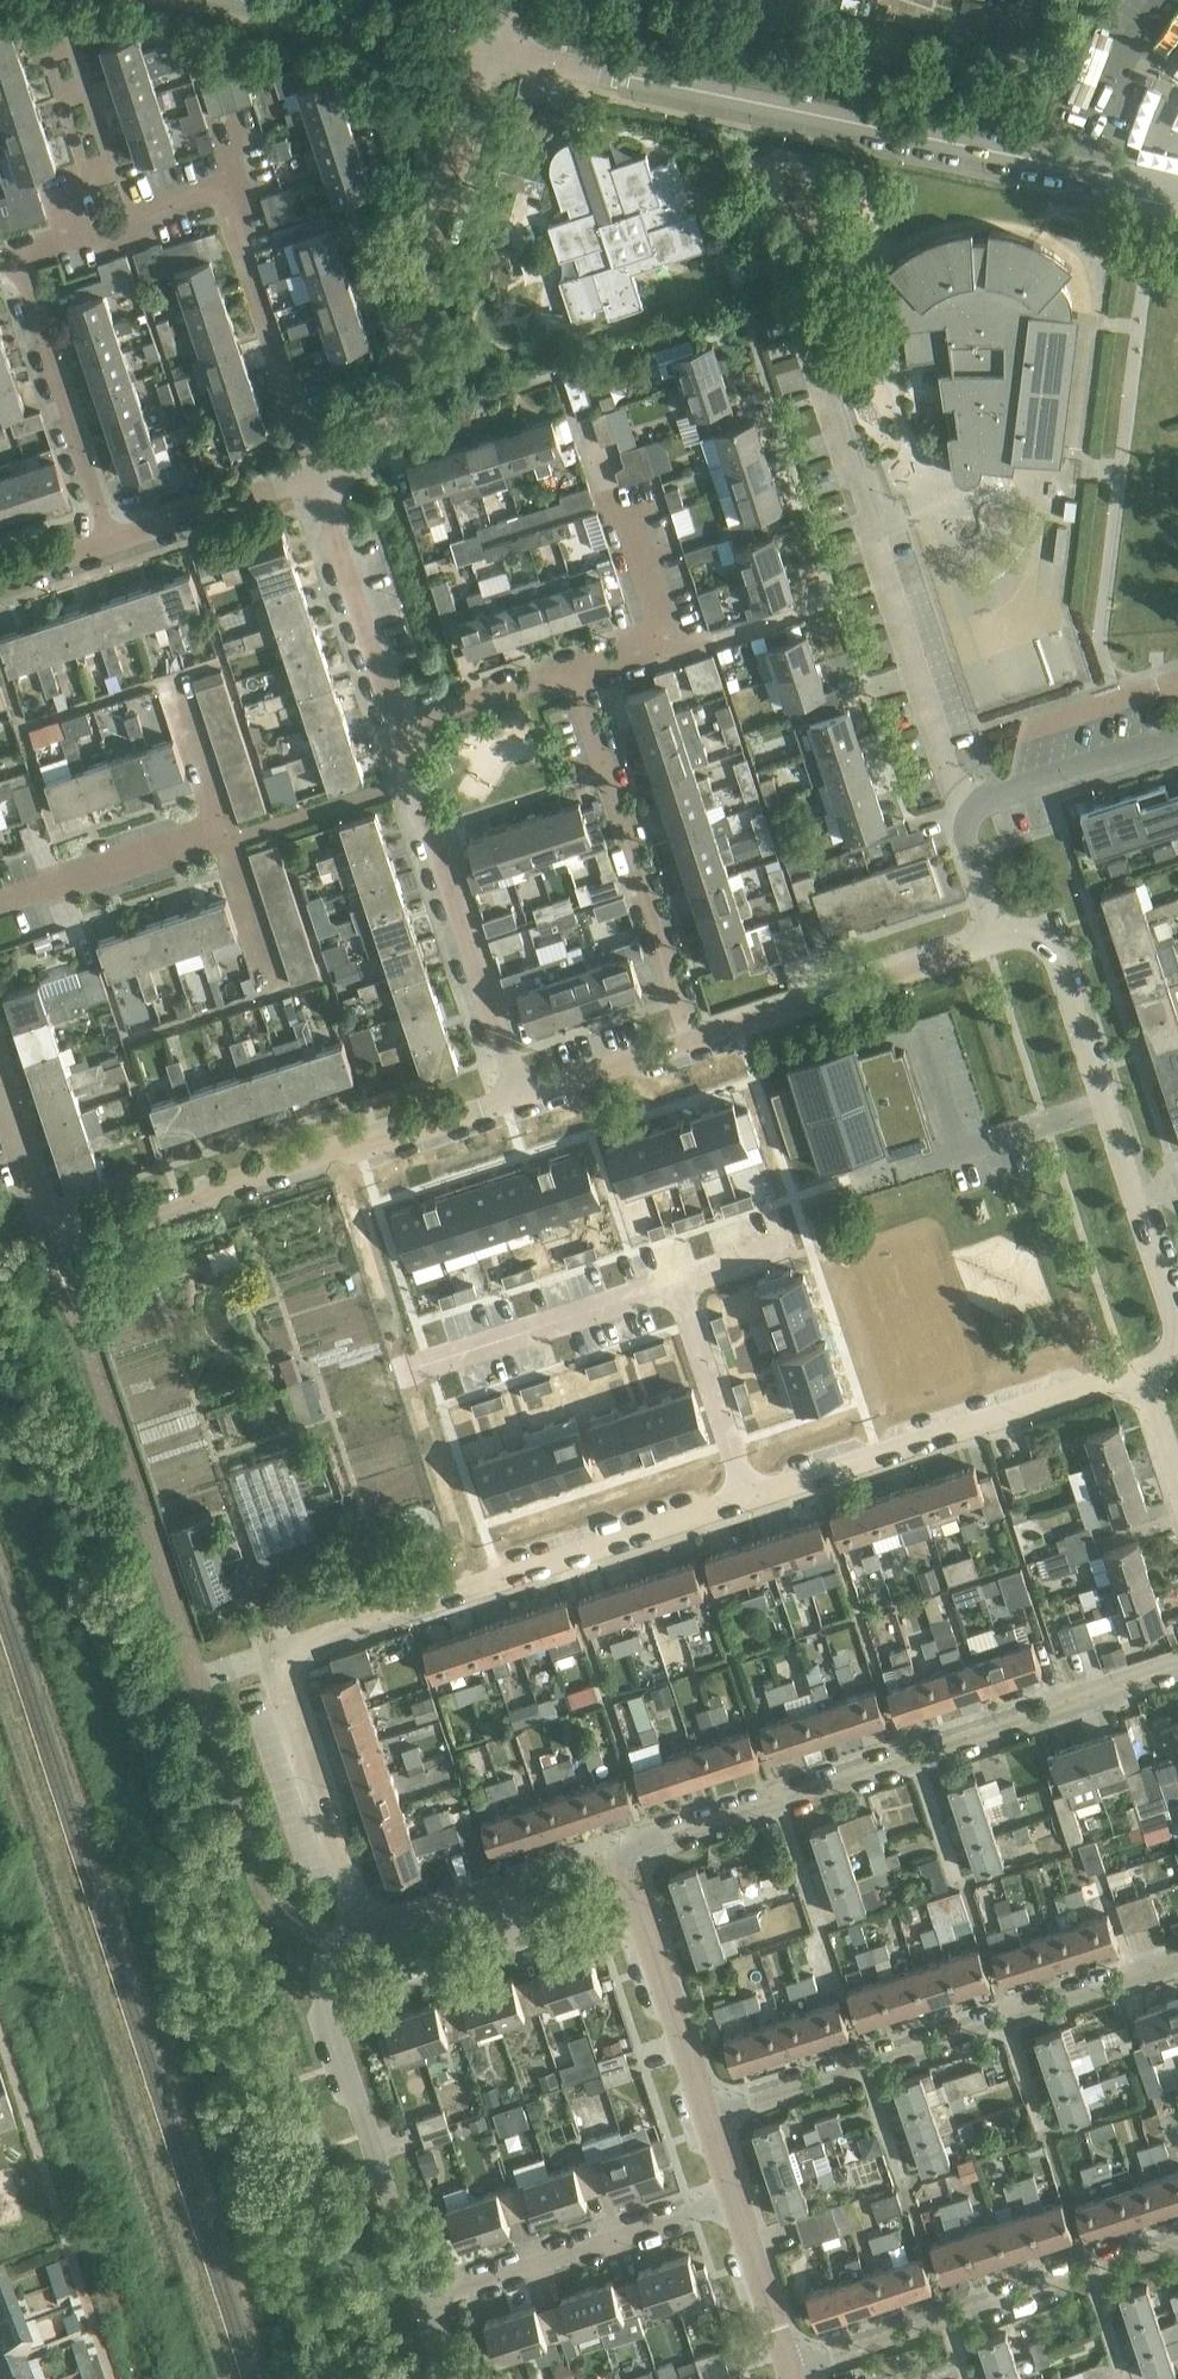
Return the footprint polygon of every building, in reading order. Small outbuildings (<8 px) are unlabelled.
[(19,53),(10,24),(0,27),(0,59),(19,53)] [(112,75),(184,52),(179,35),(167,39),(169,43),(144,51),(138,34),(102,46),(112,75)] [(157,92),(151,75),(177,67),(178,71),(189,68),(184,52),(112,75),(121,104),(157,92)] [(29,82),(19,53),(0,59),(0,91),(29,82)] [(316,82),(310,64),(310,63),(274,75),(280,94),(298,87),(308,116),(344,105),(334,76),(316,82)] [(254,102),(247,84),(245,75),(231,79),(240,107),(254,102)] [(226,111),(240,107),(231,79),(217,84),(226,111)] [(38,110),(29,82),(0,91),(0,116),(2,122),(38,110)] [(212,116),(226,111),(217,84),(203,89),(212,116)] [(130,133),(166,122),(157,92),(121,104),(130,133)] [(203,110),(200,103),(197,92),(186,96),(191,112),(180,116),(180,117),(203,110)] [(317,145),(353,133),(344,105),(308,116),(317,145)] [(48,140),(38,110),(2,122),(0,122),(0,135),(5,133),(11,150),(0,154),(0,155),(48,140)] [(208,125),(205,118),(203,110),(180,117),(185,132),(208,125)] [(176,150),(168,127),(166,122),(130,133),(140,161),(176,150)] [(326,173),(362,161),(353,133),(317,145),(326,173)] [(592,152),(587,136),(585,136),(586,138),(575,142),(574,140),(564,144),(560,146),(559,148),(557,149),(554,153),(552,157),(551,162),(550,166),(550,171),(551,175),(562,207),(568,206),(571,217),(548,224),(560,259),(575,254),(582,273),(560,280),(574,321),(596,313),(595,308),(606,304),(610,317),(644,305),(633,271),(707,247),(696,212),(682,216),(676,198),(688,194),(676,160),(675,160),(674,157),(668,159),(669,162),(651,168),(647,154),(612,165),(609,154),(592,152)] [(281,157),(293,154),(287,137),(276,141),(281,157)] [(57,168),(48,140),(0,155),(0,171),(9,199),(39,190),(34,175),(57,168)] [(336,203),(372,191),(362,161),(326,173),(336,203)] [(545,180),(538,178),(500,167),(496,182),(541,195),(545,180)] [(266,210),(295,201),(291,187),(262,196),(266,210)] [(14,214),(43,204),(39,190),(9,199),(13,212),(14,214)] [(300,215),(295,201),(266,210),(271,225),(300,215)] [(18,226),(47,217),(43,204),(14,214),(18,226)] [(0,216),(0,232),(18,226),(14,214),(13,212),(0,216)] [(305,269),(341,257),(331,228),(329,228),(325,214),(273,231),(278,246),(295,240),(305,269)] [(1015,454),(1060,459),(1078,313),(1071,312),(1072,308),(1071,300),(1070,294),(1066,287),(1062,282),(1060,279),(1072,267),(1054,252),(1034,241),(1012,233),(989,230),(989,239),(974,239),(973,230),(950,234),(928,242),(908,254),(890,268),(906,283),(901,289),(898,295),(906,304),(909,320),(902,321),(908,360),(940,356),(955,467),(956,470),(958,473),(960,475),(963,476),(966,477),(969,478),(972,477),(974,477),(977,475),(979,474),(981,471),(982,469),(983,466),(983,463),(983,461),(997,463),(1013,465),(1015,454)] [(185,299),(221,288),(211,258),(200,262),(192,238),(163,247),(171,273),(175,271),(185,299)] [(171,273),(163,247),(162,242),(148,247),(158,277),(171,273)] [(144,282),(158,277),(148,247),(134,252),(144,282)] [(137,284),(135,276),(127,254),(113,259),(123,288),(137,284)] [(314,297),(350,285),(341,257),(305,269),(314,297)] [(108,293),(123,288),(113,259),(99,263),(101,270),(104,278),(108,293)] [(282,277),(270,281),(273,289),(289,284),(287,275),(282,277)] [(105,294),(108,293),(104,278),(75,288),(80,301),(69,305),(79,335),(115,323),(114,322),(105,294)] [(323,325),(359,313),(350,285),(314,297),(323,325)] [(282,308),(294,304),(288,287),(277,291),(282,308)] [(194,328),(230,316),(221,288),(185,299),(194,328)] [(282,308),(288,324),(299,320),(294,304),(282,308)] [(320,375),(322,374),(349,365),(345,351),(369,343),(359,313),(323,325),(333,355),(316,360),(320,375)] [(204,356),(240,344),(230,316),(194,328),(204,356)] [(134,328),(131,318),(131,317),(114,322),(115,323),(79,335),(88,363),(124,351),(118,332),(134,328)] [(163,338),(173,335),(170,325),(168,318),(157,322),(163,338)] [(176,323),(170,325),(173,335),(179,333),(176,323)] [(168,354),(179,350),(173,335),(163,338),(168,354)] [(682,385),(683,385),(722,372),(713,343),(695,349),(692,338),(660,348),(663,359),(659,361),(664,375),(677,371),(682,385)] [(150,360),(161,356),(155,340),(145,344),(150,360)] [(213,385),(249,373),(240,344),(204,356),(213,385)] [(97,391),(133,379),(124,351),(88,363),(97,391)] [(16,381),(7,353),(0,356),(0,386),(16,381)] [(585,389),(596,385),(591,370),(565,379),(575,408),(590,403),(585,389)] [(696,425),(718,418),(714,407),(731,402),(722,372),(683,385),(696,425)] [(222,413),(258,401),(249,373),(213,385),(222,413)] [(181,395),(192,392),(187,375),(176,378),(181,395)] [(107,421),(143,409),(133,379),(97,391),(107,421)] [(25,408),(16,381),(0,386),(0,416),(25,408)] [(164,402),(174,399),(169,381),(158,385),(164,402)] [(181,395),(187,412),(198,408),(192,392),(181,395)] [(169,417),(179,413),(174,399),(164,402),(169,417)] [(232,442),(228,443),(233,458),(262,448),(257,434),(268,431),(258,401),(222,413),(232,442)] [(116,449),(152,436),(143,409),(107,421),(116,449)] [(601,444),(617,439),(608,409),(592,415),(601,444)] [(41,410),(11,421),(15,434),(45,424),(41,410)] [(725,460),(764,447),(755,419),(722,430),(718,418),(696,425),(700,436),(709,465),(725,460)] [(552,470),(547,454),(562,450),(552,419),(524,428),(534,459),(538,474),(552,470)] [(519,463),(534,459),(524,428),(495,437),(510,483),(523,479),(519,463)] [(168,445),(164,433),(164,432),(152,436),(116,449),(125,478),(136,474),(141,488),(170,478),(165,464),(161,465),(156,449),(168,445)] [(481,492),(510,483),(495,437),(467,446),(482,491),(481,491),(481,492)] [(621,484),(655,473),(645,443),(621,451),(625,464),(616,471),(621,484)] [(481,491),(482,491),(467,446),(439,454),(451,491),(450,491),(453,499),(481,491)] [(42,463),(29,467),(41,505),(69,496),(53,447),(38,452),(42,463)] [(734,489),(773,476),(764,447),(725,460),(734,489)] [(450,491),(451,491),(439,454),(410,464),(420,493),(404,497),(414,528),(444,518),(437,495),(450,491)] [(0,464),(0,472),(14,514),(41,505),(29,467),(14,472),(11,461),(0,464)] [(14,514),(0,472),(0,519),(14,514)] [(732,535),(753,528),(750,517),(783,506),(773,476),(734,489),(735,490),(720,495),(729,523),(728,523),(728,524),(731,532),(732,535)] [(552,517),(595,503),(589,486),(560,495),(562,501),(548,505),(552,517)] [(665,491),(672,511),(685,506),(678,487),(665,491)] [(523,526),(552,517),(548,505),(520,514),(523,526)] [(495,534),(523,526),(520,514),(492,523),(495,534)] [(554,525),(558,537),(572,532),(569,521),(554,525)] [(258,566),(292,555),(282,523),(236,538),(245,564),(239,565),(243,578),(260,573),(258,566)] [(479,532),(465,536),(467,543),(468,547),(470,552),(484,547),(481,539),(495,534),(492,523),(477,528),(479,532)] [(728,524),(718,527),(722,539),(732,536),(732,535),(731,532),(728,524)] [(530,546),(558,537),(554,525),(526,534),(530,546)] [(745,576),(784,563),(774,534),(757,539),(753,528),(732,535),(732,536),(745,576)] [(502,555),(530,546),(526,534),(498,543),(502,555)] [(468,547),(467,543),(465,536),(451,541),(454,552),(468,547)] [(487,559),(502,555),(498,543),(484,548),(484,547),(470,552),(472,559),(486,555),(487,559)] [(472,559),(470,552),(468,547),(454,552),(458,564),(472,559)] [(268,599),(303,587),(292,555),(258,566),(260,573),(268,599)] [(570,574),(583,615),(612,606),(611,602),(625,597),(612,556),(597,561),(599,565),(570,574)] [(755,605),(746,608),(749,619),(780,610),(776,598),(793,593),(784,563),(745,576),(755,605)] [(227,583),(243,578),(239,565),(223,571),(227,583)] [(570,574),(569,570),(541,579),(545,593),(555,624),(583,615),(570,574)] [(170,618),(177,616),(203,608),(191,573),(159,584),(170,618)] [(540,576),(511,585),(527,633),(555,624),(545,593),(541,579),(540,576)] [(442,616),(458,611),(447,577),(431,582),(442,616)] [(182,632),(177,616),(170,618),(159,584),(127,594),(139,629),(164,620),(169,637),(182,632)] [(489,611),(499,642),(527,633),(511,585),(484,594),(489,611)] [(303,587),(268,599),(276,624),(260,629),(264,641),(281,636),(279,630),(313,618),(303,587)] [(489,611),(484,594),(482,589),(468,594),(475,615),(460,620),(470,651),(499,642),(489,611)] [(107,639),(114,637),(139,629),(127,594),(96,604),(107,639)] [(119,653),(114,637),(107,639),(96,604),(64,615),(76,650),(100,641),(106,658),(119,653)] [(44,660),(50,658),(76,650),(64,615),(33,625),(44,660)] [(324,650),(313,618),(279,630),(281,636),(289,662),(324,650)] [(50,658),(44,660),(33,625),(0,636),(0,637),(11,671),(37,662),(43,679),(56,674),(50,658)] [(778,675),(816,662),(807,633),(790,639),(786,628),(765,635),(778,675)] [(248,647),(264,641),(260,629),(244,634),(248,647)] [(175,653),(181,651),(187,649),(182,632),(169,637),(175,653)] [(300,694),(334,683),(324,650),(289,662),(297,688),(281,693),(286,706),(302,701),(300,694)] [(111,674),(118,672),(124,670),(119,653),(106,658),(111,674)] [(723,684),(713,655),(700,659),(709,688),(723,684)] [(700,659),(687,663),(696,692),(709,688),(700,659)] [(791,716),(813,708),(809,697),(826,692),(816,662),(778,675),(791,716)] [(682,694),(681,690),(673,668),(655,674),(659,686),(628,696),(637,724),(676,711),(672,698),(682,694)] [(197,689),(225,680),(222,670),(193,679),(197,689)] [(63,690),(61,691),(56,674),(43,679),(48,695),(55,693),(59,707),(68,704),(63,690)] [(201,702),(229,693),(225,680),(197,689),(201,702)] [(310,725),(344,714),(334,683),(300,694),(302,701),(286,706),(281,693),(265,698),(269,712),(281,708),(283,715),(304,708),(310,725)] [(205,715),(233,706),(229,693),(201,702),(205,715)] [(722,726),(735,722),(729,704),(717,708),(722,726)] [(209,728),(238,719),(233,706),(205,715),(209,728)] [(691,706),(676,711),(637,724),(646,751),(700,733),(691,706)] [(819,751),(859,738),(849,709),(817,720),(813,708),(791,716),(795,728),(810,723),(819,751)] [(91,725),(92,725),(87,711),(63,719),(68,736),(75,734),(77,740),(94,734),(91,725)] [(130,734),(143,730),(138,713),(125,718),(130,734)] [(344,714),(310,725),(318,750),(302,756),(306,768),(322,763),(320,757),(355,745),(344,714)] [(75,734),(68,736),(63,719),(29,730),(35,748),(62,739),(67,755),(80,750),(77,740),(75,734)] [(214,741),(242,732),(238,719),(209,728),(214,741)] [(728,744),(741,740),(735,722),(722,726),(728,744)] [(186,772),(174,737),(148,746),(143,730),(130,734),(136,750),(142,748),(153,783),(186,772)] [(218,754),(246,745),(242,732),(214,741),(218,754)] [(700,733),(646,751),(655,778),(694,765),(709,760),(700,733)] [(828,780),(868,767),(859,738),(819,751),(804,756),(814,785),(828,780)] [(222,767),(250,758),(246,745),(218,754),(222,767)] [(365,778),(355,746),(355,745),(320,757),(322,763),(331,789),(365,778)] [(121,793),(153,783),(142,748),(136,750),(110,759),(121,793)] [(121,793),(110,759),(86,767),(80,750),(67,755),(73,771),(79,769),(90,803),(121,793)] [(42,774),(67,769),(64,756),(39,761),(42,774)] [(289,774),(306,768),(302,756),(285,761),(287,767),(289,774)] [(226,780),(254,771),(250,758),(222,767),(226,780)] [(740,780),(753,776),(747,758),(734,762),(740,780)] [(664,805),(713,789),(708,776),(698,779),(694,765),(655,778),(664,805)] [(287,767),(264,775),(275,807),(298,800),(289,774),(287,767)] [(838,809),(877,796),(868,767),(828,780),(838,809)] [(58,814),(90,803),(79,769),(73,771),(47,780),(50,792),(58,814)] [(258,784),(256,777),(254,771),(226,780),(230,793),(258,784)] [(746,798),(758,794),(753,776),(740,780),(746,798)] [(766,800),(779,796),(772,776),(760,781),(766,800)] [(14,787),(11,781),(0,784),(0,799),(16,794),(14,787)] [(24,820),(44,814),(33,781),(14,787),(16,794),(24,820)] [(234,806),(263,797),(258,784),(230,793),(234,806)] [(1137,793),(1150,835),(1177,826),(1177,792),(1169,795),(1165,784),(1137,793)] [(672,833),(711,820),(707,806),(717,803),(713,789),(664,805),(672,833)] [(1137,793),(1110,802),(1123,844),(1150,835),(1137,793)] [(766,800),(776,828),(788,823),(779,796),(766,800)] [(838,809),(851,850),(874,843),(870,830),(887,824),(877,796),(838,809)] [(239,819),(267,810),(263,797),(234,806),(239,819)] [(586,869),(582,856),(608,847),(602,829),(590,833),(580,802),(552,811),(565,850),(572,873),(586,869)] [(1110,802),(1082,811),(1088,832),(1083,833),(1090,855),(1123,844),(1110,802)] [(551,854),(565,850),(552,811),(525,820),(541,869),(555,865),(551,854)] [(387,844),(376,812),(341,823),(350,849),(334,854),(338,867),(342,866),(354,862),(352,856),(387,844)] [(757,834),(770,831),(764,813),(752,817),(757,834)] [(527,873),(541,869),(525,820),(498,829),(510,867),(524,863),(527,873)] [(681,860),(730,844),(726,830),(715,833),(711,820),(672,833),(681,860)] [(497,872),(510,867),(498,829),(470,838),(480,869),(468,873),(474,891),(500,882),(497,872)] [(770,831),(757,834),(763,853),(776,849),(770,831)] [(870,871),(884,914),(885,914),(882,907),(918,895),(921,902),(942,895),(928,855),(938,852),(932,836),(895,848),(899,861),(870,871)] [(811,839),(782,849),(789,870),(818,860),(811,839)] [(1153,849),(1157,859),(1176,853),(1172,843),(1153,849)] [(254,866),(282,857),(278,844),(250,853),(254,866)] [(397,876),(397,875),(387,844),(352,856),(354,862),(342,866),(350,890),(362,886),(362,887),(397,876)] [(724,861),(735,857),(730,844),(681,860),(690,887),(729,874),(724,861)] [(334,854),(317,860),(321,872),(333,869),(338,867),(334,854)] [(609,855),(598,858),(603,871),(614,868),(609,855)] [(258,879),(286,870),(282,857),(254,866),(258,879)] [(1128,858),(1108,864),(1111,874),(1131,868),(1128,858)] [(775,889),(788,885),(782,867),(769,871),(775,889)] [(262,892),(290,883),(286,870),(258,879),(262,892)] [(699,914),(748,898),(743,884),(746,883),(742,870),(729,874),(690,887),(699,914)] [(883,914),(884,914),(870,871),(817,888),(812,872),(792,879),(802,909),(816,905),(826,933),(847,926),(845,919),(881,907),(883,914)] [(373,918),(407,907),(397,876),(362,887),(371,912),(354,918),(358,930),(361,929),(375,925),(373,918)] [(593,900),(622,890),(618,877),(588,886),(593,900)] [(1147,914),(1145,908),(1137,882),(1102,893),(1113,926),(1147,914)] [(266,904),(295,895),(290,883),(262,892),(266,904)] [(781,907),(794,903),(788,885),(775,889),(781,907)] [(271,917),(299,908),(295,895),(266,904),(271,917)] [(599,919),(606,917),(628,909),(624,896),(594,905),(599,919)] [(574,909),(572,905),(570,897),(552,903),(556,915),(574,909)] [(1171,914),(1177,912),(1177,897),(1162,902),(1166,916),(1171,914)] [(708,941),(746,929),(742,915),(752,912),(748,898),(699,914),(708,941)] [(206,944),(212,942),(238,933),(227,899),(194,909),(206,944)] [(1173,921),(1171,914),(1166,916),(1162,902),(1145,908),(1147,914),(1113,926),(1123,958),(1173,942),(1176,941),(1170,922),(1173,921)] [(538,921),(556,915),(552,903),(534,908),(538,921)] [(370,955),(383,950),(418,939),(407,907),(373,918),(375,925),(361,929),(370,955)] [(275,930),(303,921),(299,908),(271,917),(275,930)] [(217,958),(212,942),(206,944),(194,909),(164,919),(175,955),(199,947),(205,963),(217,958)] [(578,922),(575,913),(574,909),(556,915),(560,928),(578,922)] [(518,924),(517,924),(513,911),(484,921),(488,934),(518,924)] [(542,933),(560,928),(556,915),(538,921),(542,933)] [(342,935),(358,930),(354,918),(338,923),(342,935)] [(145,965),(151,963),(175,955),(164,919),(133,929),(145,965)] [(279,943),(307,934),(303,921),(275,930),(279,943)] [(751,971),(770,965),(761,939),(774,934),(773,931),(770,921),(746,929),(708,941),(717,969),(718,969),(748,959),(751,971)] [(810,952),(802,930),(800,923),(787,927),(796,957),(810,952)] [(783,961),(796,957),(787,927),(773,931),(774,934),(783,961)] [(156,979),(151,963),(145,965),(133,929),(99,941),(110,975),(136,967),(142,983),(156,979)] [(524,943),(520,932),(519,930),(490,939),(494,953),(524,943)] [(283,956),(311,947),(307,934),(279,943),(283,956)] [(394,983),(428,971),(418,939),(383,950),(391,976),(375,981),(379,994),(396,989),(394,983)] [(602,962),(614,1001),(642,992),(632,961),(644,957),(638,939),(612,948),(615,958),(602,962)] [(352,960),(345,941),(323,948),(330,968),(352,960)] [(1177,967),(1177,958),(1173,942),(1123,958),(1133,989),(1169,978),(1167,971),(1177,967)] [(287,969),(316,960),(311,947),(283,956),(287,969)] [(614,1001),(602,962),(588,967),(585,956),(571,961),(587,1010),(614,1001)] [(210,979),(217,976),(223,974),(217,958),(205,963),(210,979)] [(748,959),(718,969),(722,981),(751,971),(748,959)] [(287,969),(292,983),(292,984),(320,975),(316,960),(287,969)] [(560,1019),(587,1010),(571,961),(544,970),(547,980),(560,1019)] [(109,996),(105,986),(98,964),(77,970),(82,985),(45,998),(40,983),(5,994),(16,1026),(50,1015),(48,1008),(65,1002),(69,1015),(85,1010),(83,1005),(109,996)] [(1167,971),(1169,978),(1133,989),(1144,1021),(1177,1009),(1177,967),(1167,971)] [(404,1014),(439,1003),(428,971),(394,983),(396,989),(404,1014)] [(560,1019),(547,980),(534,985),(530,974),(504,983),(510,1001),(522,997),(532,1028),(560,1019)] [(147,999),(153,997),(161,994),(156,979),(142,983),(147,999)] [(363,1000),(379,994),(375,981),(359,987),(363,1000)] [(179,1016),(192,1012),(188,999),(175,1003),(179,1016)] [(52,1021),(69,1015),(65,1002),(48,1008),(50,1015),(16,1026),(26,1058),(61,1047),(52,1021)] [(293,1002),(285,1004),(291,1022),(294,1022),(299,1020),(293,1002)] [(414,1046),(449,1035),(439,1003),(404,1014),(412,1039),(414,1046)] [(1144,1021),(1154,1052),(1177,1044),(1177,1009),(1144,1021)] [(299,1038),(312,1034),(306,1018),(299,1020),(294,1022),(299,1038)] [(349,1030),(357,1061),(377,1056),(370,1025),(349,1030)] [(354,1076),(343,1042),(317,1050),(312,1034),(299,1038),(304,1054),(311,1052),(322,1087),(354,1076)] [(459,1067),(449,1035),(414,1046),(412,1039),(396,1045),(400,1057),(416,1052),(425,1078),(459,1067)] [(238,1058),(250,1054),(244,1038),(233,1042),(238,1058)] [(797,1083),(774,1091),(793,1154),(817,1146),(823,1166),(888,1146),(892,1156),(924,1146),(925,1151),(927,1150),(925,1144),(936,1141),(907,1049),(903,1051),(898,1053),(896,1044),(861,1055),(858,1046),(859,1045),(858,1042),(790,1063),(797,1083)] [(1154,1052),(1164,1084),(1177,1079),(1177,1044),(1154,1052)] [(384,1063),(400,1057),(396,1045),(379,1050),(384,1063)] [(71,1079),(69,1072),(61,1047),(26,1058),(37,1090),(71,1079)] [(291,1097),(322,1087),(311,1052),(304,1054),(280,1063),(291,1097)] [(280,1063),(279,1063),(255,1071),(250,1054),(238,1058),(244,1074),(250,1072),(261,1107),(291,1097),(280,1063)] [(173,1079),(186,1075),(181,1059),(168,1063),(173,1079)] [(96,1088),(128,1078),(122,1061),(104,1068),(106,1074),(90,1079),(86,1067),(69,1072),(71,1079),(37,1090),(47,1121),(82,1110),(76,1094),(96,1087),(96,1088)] [(106,1074),(104,1068),(102,1062),(86,1067),(90,1079),(106,1074)] [(229,1117),(261,1107),(250,1072),(244,1074),(217,1083),(229,1117)] [(217,1083),(215,1084),(191,1091),(186,1075),(173,1079),(178,1096),(185,1094),(196,1128),(229,1117),(217,1083)] [(1164,1084),(1175,1116),(1177,1114),(1177,1079),(1164,1084)] [(163,1139),(196,1128),(185,1094),(178,1096),(151,1104),(163,1139)] [(735,1102),(708,1111),(722,1154),(749,1145),(735,1102)] [(92,1142),(90,1135),(82,1110),(47,1121),(57,1153),(92,1142)] [(708,1111),(684,1119),(698,1162),(722,1154),(708,1111)] [(684,1119),(659,1127),(673,1170),(698,1162),(684,1119)] [(127,1137),(125,1131),(123,1125),(106,1130),(111,1143),(127,1137)] [(659,1127),(635,1135),(649,1178),(673,1170),(659,1127)] [(94,1148),(111,1143),(106,1130),(90,1135),(92,1142),(57,1153),(68,1185),(103,1174),(94,1148)] [(635,1135),(609,1143),(623,1187),(649,1178),(635,1135)] [(583,1152),(551,1162),(568,1214),(600,1203),(583,1152)] [(551,1162),(520,1173),(537,1224),(568,1214),(551,1162)] [(520,1173),(488,1183),(505,1235),(537,1224),(520,1173)] [(488,1183),(457,1193),(474,1245),(505,1235),(488,1183)] [(457,1193),(426,1203),(443,1255),(474,1245),(457,1193)] [(751,1193),(737,1198),(740,1209),(755,1204),(751,1193)] [(737,1198),(722,1203),(725,1214),(740,1209),(737,1198)] [(426,1203),(394,1214),(411,1265),(443,1255),(426,1203)] [(702,1209),(688,1214),(691,1225),(706,1220),(702,1209)] [(688,1214),(673,1219),(677,1230),(691,1225),(688,1214)] [(663,1222),(648,1227),(652,1238),(667,1233),(663,1222)] [(594,1244),(579,1249),(583,1261),(598,1256),(594,1244)] [(579,1249),(565,1254),(568,1265),(583,1261),(579,1249)] [(532,1265),(517,1270),(521,1281),(536,1276),(532,1265)] [(517,1270),(502,1275),(506,1286),(521,1281),(517,1270)] [(804,1274),(761,1289),(769,1314),(812,1300),(804,1274)] [(469,1285),(455,1290),(458,1302),(473,1297),(469,1285)] [(455,1290),(440,1295),(444,1306),(458,1302),(455,1290)] [(812,1300),(769,1314),(777,1340),(821,1326),(812,1300)] [(723,1313),(712,1317),(716,1332),(728,1328),(723,1313)] [(728,1328),(716,1332),(721,1346),(733,1343),(728,1328)] [(664,1339),(650,1344),(653,1355),(668,1351),(664,1339)] [(826,1341),(783,1355),(791,1381),(834,1367),(826,1341)] [(650,1344),(635,1349),(638,1360),(653,1355),(650,1344)] [(615,1355),(601,1360),(604,1371),(619,1367),(615,1355)] [(601,1360),(586,1365),(590,1376),(604,1371),(601,1360)] [(834,1367),(791,1381),(799,1406),(843,1392),(834,1367)] [(550,1377),(536,1381),(539,1393),(554,1388),(550,1377)] [(745,1380),(733,1383),(738,1398),(749,1394),(745,1380)] [(536,1381),(521,1386),(525,1398),(539,1393),(536,1381)] [(692,1388),(667,1397),(681,1440),(707,1432),(692,1388)] [(501,1393),(487,1398),(490,1409),(505,1404),(501,1393)] [(749,1394),(738,1398),(743,1413),(754,1409),(749,1394)] [(667,1397),(642,1405),(657,1448),(681,1440),(667,1397)] [(487,1398),(472,1402),(476,1414),(490,1409),(487,1398)] [(642,1405),(618,1413),(632,1456),(657,1448),(642,1405)] [(618,1413),(592,1421),(607,1464),(632,1456),(618,1413)] [(1096,1463),(1129,1452),(1120,1424),(1087,1435),(1096,1463)] [(578,1426),(553,1434),(567,1477),(593,1469),(578,1426)] [(553,1434),(528,1442),(543,1485),(567,1477),(553,1434)] [(528,1442),(504,1450),(518,1494),(543,1485),(528,1442)] [(504,1450),(478,1459),(493,1502),(518,1494),(504,1450)] [(1028,1485),(1055,1476),(1047,1452),(1020,1460),(1028,1485)] [(1091,1495),(1138,1479),(1129,1452),(1096,1463),(1082,1467),(1091,1495)] [(326,1563),(323,1554),(288,1453),(231,1473),(265,1573),(268,1582),(326,1563)] [(1013,1490),(1028,1485),(1020,1460),(1005,1465),(1013,1490)] [(1004,1513),(991,1475),(979,1480),(974,1466),(945,1476),(955,1506),(980,1498),(987,1518),(1004,1513)] [(958,1517),(955,1506),(945,1476),(917,1485),(930,1526),(958,1517)] [(1101,1523),(1125,1515),(1147,1508),(1138,1479),(1091,1495),(1101,1523)] [(905,1541),(932,1532),(930,1526),(917,1485),(888,1494),(898,1526),(903,1542),(905,1541)] [(870,1535),(898,1526),(888,1494),(859,1504),(870,1535)] [(841,1544),(870,1535),(859,1504),(831,1513),(841,1544)] [(206,1517),(173,1529),(198,1605),(232,1594),(247,1601),(254,1588),(248,1572),(234,1565),(227,1580),(206,1517)] [(960,1524),(965,1539),(981,1534),(975,1518),(960,1524)] [(831,1550),(828,1543),(821,1520),(792,1529),(802,1559),(831,1550)] [(1070,1548),(1094,1539),(1089,1525),(1065,1533),(1066,1536),(1070,1548)] [(805,1570),(802,1559),(792,1529),(764,1539),(774,1569),(777,1579),(805,1570)] [(745,1578),(774,1569),(764,1539),(735,1548),(745,1578)] [(1076,1568),(1074,1560),(1088,1556),(1099,1552),(1094,1539),(1070,1548),(1046,1556),(1053,1576),(1076,1568)] [(903,1542),(890,1546),(895,1561),(910,1556),(905,1541),(903,1542)] [(1114,1579),(1147,1569),(1138,1541),(1105,1551),(1099,1552),(1088,1556),(1097,1585),(1114,1579)] [(716,1588),(745,1578),(735,1548),(706,1558),(716,1588)] [(877,1550),(862,1555),(867,1571),(882,1566),(877,1550)] [(949,1583),(978,1574),(972,1554),(943,1563),(949,1583)] [(676,1601),(705,1591),(695,1561),(666,1571),(676,1601)] [(1007,1608),(1031,1600),(1021,1568),(997,1576),(1007,1608)] [(1097,1616),(1111,1611),(1156,1596),(1147,1569),(1114,1579),(1097,1585),(1099,1590),(1103,1602),(1093,1605),(1097,1616)] [(647,1610),(676,1601),(666,1571),(637,1580),(647,1610)] [(808,1577),(813,1592),(826,1588),(822,1573),(808,1577)] [(800,1596),(813,1592),(808,1577),(794,1582),(798,1597),(800,1596)] [(981,1586),(984,1596),(1000,1590),(996,1579),(980,1584),(981,1586)] [(618,1620),(647,1610),(637,1580),(609,1590),(618,1620)] [(980,1584),(980,1582),(952,1590),(957,1604),(984,1596),(981,1586),(980,1584)] [(590,1629),(618,1620),(609,1590),(580,1599),(590,1629)] [(755,1611),(769,1606),(764,1591),(750,1596),(755,1611)] [(742,1615),(755,1611),(750,1596),(737,1600),(742,1615)] [(1120,1638),(1132,1634),(1132,1635),(1165,1624),(1156,1596),(1111,1611),(1120,1638)] [(577,1630),(575,1622),(568,1599),(539,1609),(549,1639),(577,1630)] [(520,1648),(549,1639),(539,1609),(510,1618),(520,1648)] [(696,1615),(682,1619),(686,1633),(700,1629),(696,1615)] [(963,1663),(953,1631),(948,1616),(930,1622),(935,1637),(945,1668),(955,1699),(984,1690),(974,1660),(963,1663)] [(507,1653),(520,1648),(510,1618),(481,1628),(491,1658),(496,1676),(513,1670),(507,1653)] [(672,1637),(686,1633),(682,1619),(668,1623),(672,1637)] [(1071,1624),(1079,1647),(1093,1643),(1085,1620),(1071,1624)] [(1065,1652),(1079,1647),(1071,1624),(1057,1629),(1065,1652)] [(1032,1641),(1020,1645),(1014,1625),(996,1630),(1012,1681),(1042,1671),(1032,1641)] [(462,1667),(491,1658),(481,1628),(452,1637),(462,1667)] [(624,1638),(629,1651),(643,1647),(638,1633),(624,1638)] [(434,1676),(462,1667),(452,1637),(424,1646),(434,1676)] [(616,1655),(629,1651),(624,1638),(612,1642),(616,1655)] [(1012,1681),(999,1643),(971,1652),(974,1660),(984,1690),(1012,1681)] [(369,1706),(358,1674),(374,1668),(367,1645),(331,1657),(338,1680),(325,1684),(335,1717),(369,1706)] [(899,1718),(928,1708),(917,1677),(907,1646),(890,1652),(900,1683),(889,1687),(899,1718)] [(838,1666),(836,1667),(840,1680),(855,1675),(850,1662),(838,1666)] [(928,1708),(955,1699),(945,1668),(917,1677),(928,1708)] [(886,1718),(871,1671),(840,1681),(846,1698),(856,1728),(886,1718)] [(779,1684),(783,1698),(798,1693),(793,1679),(779,1684)] [(845,1698),(832,1703),(825,1680),(811,1684),(818,1707),(828,1737),(856,1728),(846,1698),(845,1698)] [(472,1699),(488,1694),(484,1681),(468,1686),(472,1699)] [(770,1703),(783,1698),(779,1684),(766,1689),(770,1703)] [(458,1704),(472,1699),(468,1686),(454,1690),(458,1704)] [(542,1716),(559,1710),(554,1696),(538,1701),(537,1700),(542,1716)] [(711,1706),(715,1720),(728,1716),(723,1702),(711,1706)] [(346,1750),(379,1738),(369,1706),(335,1717),(346,1750)] [(701,1725),(715,1720),(711,1706),(696,1711),(701,1725)] [(799,1747),(828,1737),(818,1707),(790,1716),(799,1747)] [(771,1756),(799,1747),(790,1716),(761,1726),(771,1756)] [(491,1719),(481,1722),(486,1736),(496,1733),(491,1719)] [(1165,1727),(1174,1757),(1177,1755),(1177,1723),(1165,1727)] [(645,1743),(659,1738),(655,1724),(640,1729),(645,1743)] [(731,1769),(760,1759),(750,1729),(721,1739),(731,1769)] [(1125,1768),(1121,1755),(1113,1732),(1084,1742),(1096,1778),(1125,1768)] [(357,1782),(390,1771),(379,1738),(346,1750),(357,1782)] [(702,1778),(731,1769),(721,1739),(693,1748),(702,1778)] [(1067,1787),(1096,1778),(1084,1742),(1055,1751),(1067,1787)] [(408,1765),(422,1760),(418,1745),(403,1749),(408,1765)] [(590,1764),(603,1760),(599,1748),(586,1752),(590,1764)] [(674,1788),(702,1778),(693,1748),(664,1758),(674,1788)] [(1174,1757),(1155,1763),(1164,1792),(1150,1796),(1135,1801),(1140,1815),(1169,1806),(1177,1803),(1177,1786),(1175,1776),(1177,1775),(1177,1755),(1174,1757)] [(562,1774),(575,1770),(571,1757),(557,1761),(562,1774)] [(645,1797),(674,1788),(664,1758),(635,1767),(645,1797)] [(413,1780),(427,1776),(422,1760),(408,1765),(413,1780)] [(562,1774),(557,1761),(544,1765),(548,1778),(562,1774)] [(1140,1768),(1150,1796),(1164,1792),(1155,1763),(1140,1768)] [(1135,1801),(1150,1796),(1140,1768),(1126,1773),(1135,1801)] [(367,1815),(401,1804),(390,1771),(357,1782),(367,1815)] [(635,1804),(628,1782),(625,1774),(596,1783),(606,1814),(635,1804)] [(504,1793),(518,1788),(514,1775),(500,1780),(504,1793)] [(976,1777),(949,1785),(959,1814),(985,1805),(976,1777)] [(491,1798),(504,1793),(500,1780),(487,1784),(491,1798)] [(578,1823),(606,1814),(596,1783),(568,1793),(578,1823)] [(1014,1783),(999,1787),(1003,1800),(1017,1795),(1014,1783)] [(1053,1796),(1068,1843),(1083,1838),(1068,1791),(1053,1796)] [(549,1832),(578,1823),(568,1793),(539,1802),(549,1832)] [(1003,1800),(1008,1812),(1022,1808),(1017,1795),(1003,1800)] [(520,1842),(549,1832),(539,1802),(510,1812),(520,1842)] [(378,1847),(412,1836),(401,1804),(367,1815),(378,1847)] [(985,1805),(959,1814),(968,1842),(995,1834),(985,1805)] [(1173,1820),(1169,1806),(1140,1815),(1144,1830),(1173,1820),(1177,1834),(1177,1818),(1173,1820)] [(429,1830),(443,1826),(439,1809),(424,1814),(429,1830)] [(876,1828),(878,1827),(873,1810),(812,1829),(822,1858),(848,1850),(866,1844),(880,1840),(876,1828)] [(492,1851),(520,1842),(510,1812),(482,1821),(492,1851)] [(464,1846),(477,1841),(470,1818),(472,1817),(472,1816),(443,1826),(429,1830),(434,1845),(448,1840),(446,1835),(459,1831),(464,1846)] [(1026,1823),(1013,1828),(1017,1840),(1031,1835),(1026,1823)] [(995,1834),(968,1842),(978,1872),(1004,1863),(995,1834)] [(1035,1842),(1040,1856),(1062,1849),(1057,1835),(1035,1842)] [(412,1836),(378,1847),(389,1880),(422,1869),(412,1836)] [(1105,1868),(1102,1858),(1096,1839),(1079,1845),(1088,1873),(1105,1868)] [(885,1855),(885,1853),(880,1840),(866,1844),(875,1873),(889,1869),(889,1868),(901,1865),(896,1852),(885,1855)] [(831,1887),(858,1879),(848,1850),(822,1858),(831,1887)] [(1113,1872),(1112,1871),(1107,1856),(1102,1858),(1105,1868),(1107,1874),(1113,1872)] [(939,1857),(927,1861),(936,1892),(948,1888),(939,1857)] [(705,1868),(699,1870),(697,1866),(671,1875),(680,1904),(738,1885),(735,1873),(721,1877),(720,1873),(707,1877),(705,1868)] [(1113,1872),(1107,1874),(1111,1886),(1132,1879),(1128,1866),(1112,1871),(1113,1872)] [(879,1885),(893,1880),(889,1869),(875,1873),(879,1885)] [(867,1907),(861,1890),(879,1885),(875,1873),(858,1879),(831,1887),(841,1916),(867,1907)] [(716,1924),(711,1908),(742,1897),(738,1885),(680,1904),(690,1932),(716,1924)] [(1073,1904),(1086,1900),(1082,1887),(1069,1891),(1073,1904)] [(951,1919),(968,1913),(960,1891),(927,1901),(931,1915),(935,1927),(940,1940),(956,1935),(951,1919)] [(1059,1909),(1073,1904),(1069,1891),(1055,1896),(1059,1909)] [(1137,1895),(1147,1925),(1159,1921),(1149,1891),(1137,1895)] [(1126,1932),(1147,1925),(1137,1895),(1116,1902),(1126,1932)] [(1003,1927),(1016,1923),(1007,1896),(994,1901),(1003,1927)] [(1007,1896),(1016,1923),(1030,1919),(1025,1905),(1012,1909),(1008,1896),(1007,1896)] [(775,1921),(770,1906),(716,1924),(690,1932),(699,1961),(725,1953),(721,1939),(775,1921)] [(1118,1944),(1110,1921),(1108,1914),(1080,1924),(1089,1953),(1118,1944)] [(1060,1963),(1089,1953),(1080,1924),(1051,1933),(1060,1963)] [(935,1927),(920,1931),(925,1945),(940,1940),(935,1927)] [(1032,1972),(1060,1963),(1051,1933),(1022,1942),(1032,1972)] [(1003,1981),(1032,1972),(1022,1942),(993,1952),(1003,1981)] [(872,1961),(889,1955),(885,1943),(867,1948),(872,1961)] [(990,1981),(983,1958),(979,1947),(946,1958),(956,1992),(990,1981)] [(860,1964),(872,1961),(867,1948),(856,1952),(860,1964)] [(578,1998),(580,1997),(603,1989),(590,1951),(566,1960),(578,1998)] [(956,1992),(946,1958),(912,1969),(923,2003),(956,1992)] [(539,2010),(578,1998),(566,1960),(540,1968),(544,1979),(530,1983),(539,2010)] [(809,1963),(796,1967),(804,1991),(833,1982),(829,1969),(812,1974),(809,1963)] [(790,1996),(804,1991),(796,1967),(799,1979),(786,1983),(790,1996)] [(889,2014),(923,2003),(912,1969),(878,1980),(889,2014)] [(539,2010),(530,1983),(517,1988),(513,1977),(488,1985),(501,2023),(539,2010)] [(611,1977),(603,1980),(605,1989),(613,1987),(611,1977)] [(859,2023),(889,2014),(878,1980),(848,1989),(859,2023)] [(467,2004),(453,2008),(462,2036),(466,2047),(479,2042),(476,2031),(501,2023),(488,1985),(463,1993),(467,2004)] [(743,1997),(747,2011),(761,2006),(756,1992),(743,1997)] [(718,2020),(747,2011),(743,1997),(713,2006),(718,2020)] [(1165,2003),(1176,2037),(1177,2037),(1177,1999),(1165,2003)] [(821,2040),(849,2031),(839,2001),(811,2010),(821,2040)] [(462,2036),(453,2008),(440,2013),(437,2002),(411,2010),(424,2048),(462,2036)] [(1160,2042),(1176,2037),(1165,2003),(1137,2012),(1153,2061),(1165,2057),(1160,2042)] [(399,2057),(424,2048),(411,2010),(386,2019),(399,2057)] [(792,2050),(821,2040),(811,2010),(782,2020),(792,2050)] [(1104,2047),(1130,2038),(1120,2010),(1115,2012),(1120,2028),(1086,2040),(1090,2051),(1104,2047)] [(763,2059),(792,2050),(782,2020),(753,2029),(763,2059)] [(1072,2057),(1069,2051),(1062,2028),(1036,2037),(1046,2066),(1072,2057)] [(734,2068),(763,2059),(753,2029),(724,2038),(734,2068)] [(587,2034),(569,2040),(582,2078),(599,2072),(587,2034)] [(1108,2059),(1104,2047),(1090,2051),(1094,2063),(1108,2059)] [(602,2073),(629,2064),(625,2050),(598,2059),(602,2073)] [(1055,2093),(1081,2085),(1072,2057),(1046,2066),(1055,2093)] [(634,2078),(633,2076),(629,2064),(602,2073),(607,2087),(634,2078)] [(949,2098),(963,2093),(988,2085),(982,2066),(943,2079),(949,2098)] [(1149,2095),(1150,2095),(1163,2090),(1155,2066),(1141,2070),(1149,2095)] [(926,2087),(935,2084),(931,2071),(895,2083),(904,2112),(931,2104),(926,2087)] [(1113,2074),(1100,2079),(1104,2092),(1118,2087),(1113,2074)] [(298,2088),(295,2079),(293,2075),(281,2079),(285,2092),(298,2088)] [(1091,2114),(1081,2085),(1055,2093),(1065,2123),(1091,2114)] [(0,2093),(0,2132),(18,2125),(6,2090),(0,2093)] [(949,2098),(953,2110),(967,2105),(963,2093),(949,2098)] [(305,2097),(296,2100),(302,2118),(311,2115),(305,2097)] [(490,2109),(495,2131),(525,2125),(520,2102),(490,2109)] [(914,2140),(940,2131),(931,2104),(904,2112),(914,2140)] [(421,2132),(448,2123),(444,2109),(417,2118),(421,2132)] [(821,2138),(844,2132),(837,2114),(815,2121),(817,2127),(802,2132),(806,2144),(818,2140),(821,2138)] [(790,2150),(790,2149),(780,2120),(754,2129),(764,2158),(790,2150)] [(971,2121),(958,2125),(962,2137),(975,2133),(971,2121)] [(426,2146),(448,2139),(453,2137),(448,2123),(421,2132),(426,2146)] [(621,2130),(583,2142),(597,2187),(610,2183),(614,2194),(639,2186),(627,2148),(621,2130)] [(950,2161),(940,2131),(914,2140),(924,2170),(950,2161)] [(868,2155),(884,2149),(878,2132),(862,2138),(868,2155)] [(790,2150),(764,2158),(773,2186),(799,2177),(817,2171),(812,2156),(825,2151),(821,2138),(818,2140),(806,2144),(790,2149),(790,2150)] [(627,2148),(639,2186),(664,2177),(652,2139),(627,2148)] [(1151,2145),(1155,2158),(1169,2153),(1164,2140),(1151,2145)] [(1142,2163),(1155,2158),(1151,2145),(1137,2149),(1142,2163)] [(1095,2163),(1099,2176),(1112,2172),(1107,2159),(1095,2163)] [(584,2192),(597,2187),(588,2160),(550,2173),(562,2211),(587,2203),(584,2192)] [(1085,2181),(1099,2176),(1095,2163),(1080,2168),(1085,2181)] [(831,2166),(817,2171),(822,2183),(835,2178),(831,2166)] [(537,2219),(562,2211),(550,2173),(511,2186),(520,2213),(533,2208),(537,2219)] [(1162,2178),(1171,2207),(1177,2204),(1177,2173),(1162,2178)] [(1062,2201),(1043,2208),(1033,2175),(1018,2180),(1022,2192),(1029,2212),(1040,2245),(1073,2234),(1062,2201)] [(782,2216),(805,2208),(809,2207),(799,2177),(773,2186),(782,2216)] [(1143,2216),(1171,2207),(1162,2178),(1134,2188),(1143,2216)] [(1007,2196),(1022,2192),(1018,2180),(1004,2184),(1007,2196)] [(469,2185),(444,2193),(460,2244),(485,2236),(473,2198),(469,2185)] [(507,2217),(520,2213),(511,2186),(473,2198),(485,2236),(510,2228),(507,2217)] [(1115,2225),(1143,2216),(1134,2188),(1106,2197),(1115,2225)] [(878,2218),(903,2210),(897,2191),(872,2199),(878,2218)] [(959,2213),(973,2208),(969,2195),(955,2200),(959,2213)] [(1086,2235),(1115,2225),(1106,2197),(1076,2206),(1086,2235)] [(943,2218),(959,2213),(955,2200),(938,2205),(943,2218)] [(816,2218),(823,2239),(840,2233),(831,2204),(795,2216),(797,2224),(816,2218)] [(1007,2255),(1040,2245),(1029,2212),(997,2223),(1007,2255)] [(942,2277),(976,2266),(965,2233),(959,2213),(943,2218),(949,2238),(932,2244),(942,2277)] [(804,2245),(823,2239),(816,2218),(797,2224),(804,2245)] [(976,2266),(1007,2255),(997,2223),(965,2233),(976,2266)] [(901,2242),(897,2229),(884,2233),(888,2246),(901,2242)] [(884,2233),(869,2238),(874,2251),(888,2246),(884,2233)] [(677,2301),(679,2300),(702,2292),(689,2254),(664,2262),(677,2301)] [(932,2285),(925,2262),(923,2255),(894,2265),(904,2295),(932,2285)] [(875,2304),(865,2274),(859,2256),(845,2260),(851,2278),(837,2283),(847,2313),(875,2304)] [(638,2313),(677,2301),(664,2262),(639,2271),(643,2282),(629,2286),(638,2313)] [(875,2304),(904,2295),(894,2265),(865,2274),(875,2304)] [(52,2286),(64,2282),(59,2266),(47,2270),(52,2286)] [(12,2302),(2,2277),(0,2277),(0,2307),(12,2302)] [(638,2313),(629,2286),(616,2290),(613,2280),(588,2288),(600,2326),(638,2313)] [(58,2304),(69,2300),(64,2282),(52,2286),(58,2304)] [(817,2323),(847,2313),(837,2283),(808,2293),(817,2323)] [(1157,2314),(1154,2307),(1147,2285),(1121,2293),(1131,2323),(1157,2314)] [(562,2338),(600,2326),(588,2288),(562,2296),(566,2307),(553,2311),(562,2338)] [(12,2302),(0,2307),(0,2336),(21,2328),(12,2302)] [(562,2338),(553,2311),(539,2316),(536,2305),(511,2313),(523,2351),(562,2338)] [(498,2359),(523,2351),(511,2313),(485,2321),(498,2359)] [(1166,2343),(1157,2314),(1131,2323),(1140,2352),(1166,2343)] [(69,2339),(81,2335),(75,2318),(63,2322),(69,2339)] [(21,2328),(0,2336),(0,2366),(31,2354),(21,2328)] [(1016,2361),(1016,2360),(1006,2332),(980,2341),(990,2370),(1016,2361)] [(1034,2355),(1047,2350),(1043,2338),(1030,2343),(1034,2355)] [(1171,2357),(1177,2354),(1177,2339),(1166,2343),(1140,2352),(1149,2378),(1153,2378),(1176,2371),(1171,2357)] [(700,2371),(727,2362),(722,2348),(695,2357),(700,2371)] [(1038,2367),(1051,2362),(1047,2350),(1034,2355),(1038,2367)] [(80,2375),(92,2371),(87,2354),(75,2358),(80,2375)] [(1016,2361),(990,2370),(993,2378),(1022,2378),(1016,2361)] [(731,2376),(727,2362),(700,2371),(702,2378),(722,2378),(731,2376)] [(23,2367),(0,2376),(0,2378),(28,2378),(23,2367)] [(1082,2370),(1054,2378),(1085,2378),(1082,2370)] [(92,2371),(80,2375),(82,2378),(95,2378),(92,2371)]
